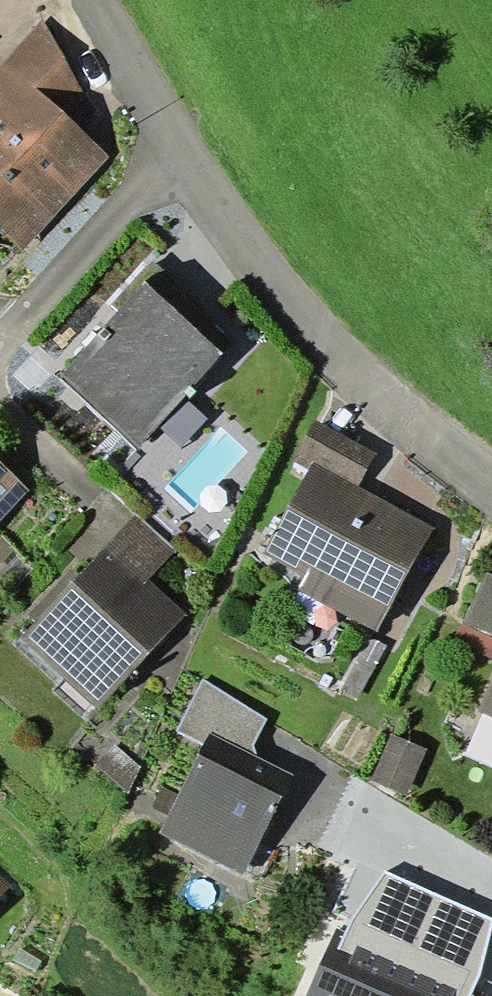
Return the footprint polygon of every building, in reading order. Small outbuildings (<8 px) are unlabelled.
[(1,232),(23,250),(110,155),(70,118),(88,101),(45,21),(0,68),(0,91),(1,92),(0,93),(0,233),(1,232)] [(144,282),(59,375),(136,450),(156,426),(185,396),(223,354),(144,282)] [(209,419),(185,396),(156,426),(180,449),(209,419)] [(377,453),(315,420),(294,461),(309,470),(265,554),(306,576),(298,590),(377,632),(433,527),(358,487),(377,453)] [(29,490),(0,464),(0,522),(29,490)] [(36,622),(22,638),(98,709),(185,615),(149,581),(176,552),(135,516),(80,575),(36,622)] [(0,538),(0,564),(13,550),(0,538)] [(36,622),(80,575),(74,568),(29,615),(36,622)] [(491,636),(491,575),(488,573),(464,624),(491,636)] [(477,710),(491,717),(491,679),(477,710)] [(209,734),(257,758),(253,745),(266,719),(203,680),(177,731),(204,745),(209,734)] [(204,745),(159,833),(243,875),(294,776),(257,758),(209,734),(204,745)] [(391,735),(372,780),(406,795),(426,750),(391,735)] [(140,767),(115,744),(96,764),(127,794),(140,767)] [(437,895),(387,874),(352,921),(347,934),(337,929),(307,995),(395,995),(437,895)] [(0,876),(0,898),(12,887),(0,876)] [(491,926),(491,918),(437,895),(395,995),(481,995),(473,992),(479,980),(491,926)]
